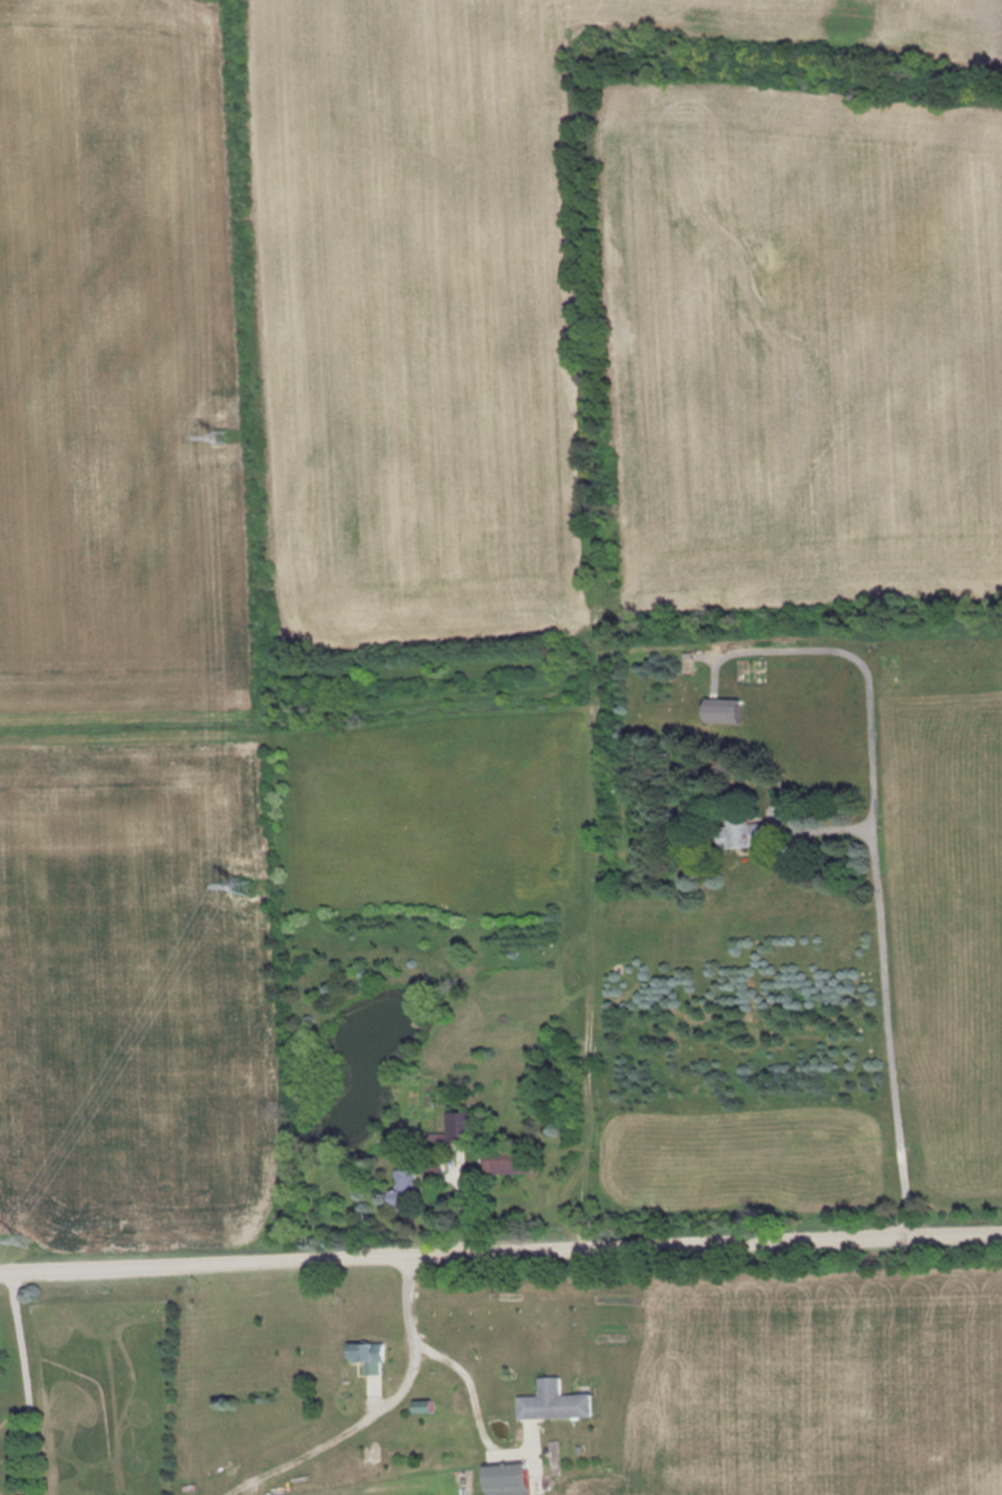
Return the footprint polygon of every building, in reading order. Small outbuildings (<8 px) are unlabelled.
[(703,723),(741,723),(741,699),(703,699),(703,723)] [(717,828),(718,849),(768,846),(766,823),(749,824),(749,818),(727,820),(728,827),(717,828)] [(450,1114),(473,1115),(472,1143),(449,1143),(450,1114)] [(524,1176),(495,1176),(495,1152),(524,1153),(524,1176)] [(392,1193),(398,1193),(398,1173),(414,1173),(415,1193),(419,1193),(419,1214),(393,1214),(392,1193)] [(386,1346),(386,1364),(382,1364),(382,1377),(368,1377),(368,1364),(352,1364),(352,1346),(386,1346)] [(522,1422),(521,1399),(543,1398),(542,1381),(563,1380),(563,1397),(593,1396),(594,1418),(522,1422)] [(428,1412),(428,1402),(412,1402),(412,1412),(428,1412)] [(529,1466),(533,1494),(490,1494),(487,1470),(529,1466)]
